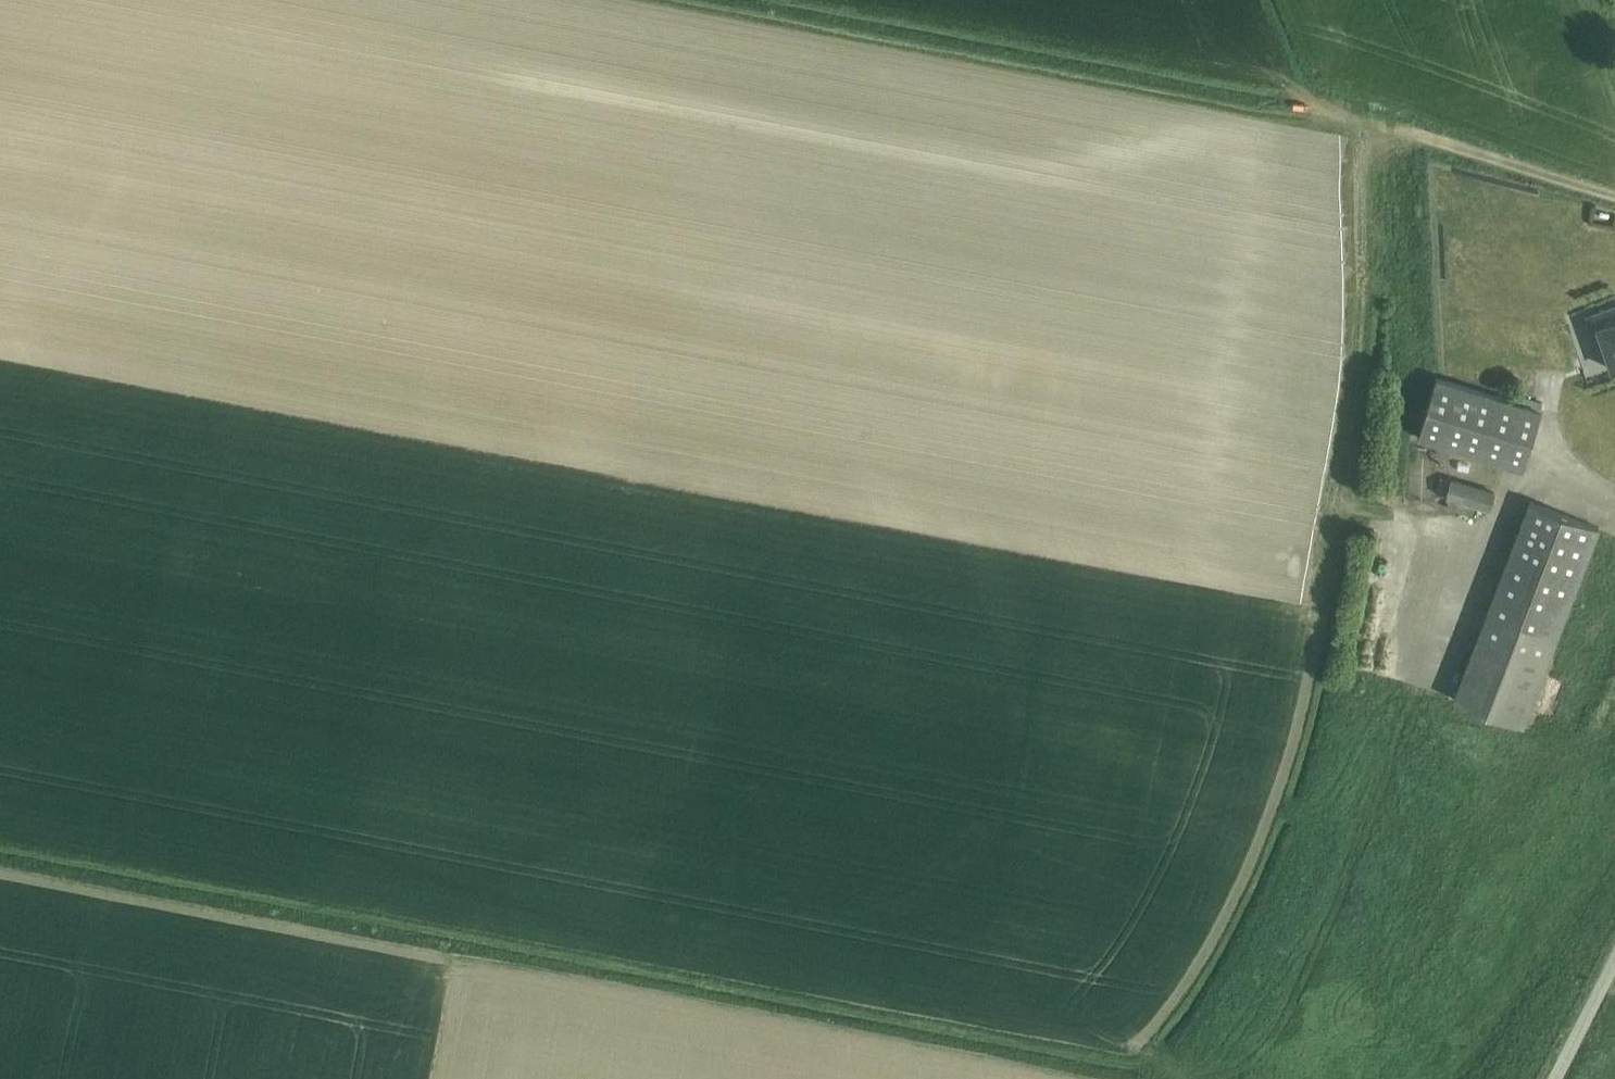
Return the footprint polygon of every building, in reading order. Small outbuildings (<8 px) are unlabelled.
[(1606,310),(1588,316),(1593,329),(1598,328),(1613,370),(1614,369),(1614,307),(1606,310)] [(1437,374),(1417,433),(1520,468),(1540,409),(1437,374)] [(1442,476),(1436,492),(1449,496),(1445,506),(1471,515),(1474,505),(1486,509),(1493,490),(1450,476),(1450,478),(1442,476)] [(1523,726),(1599,528),(1530,501),(1454,700),(1523,726)]
